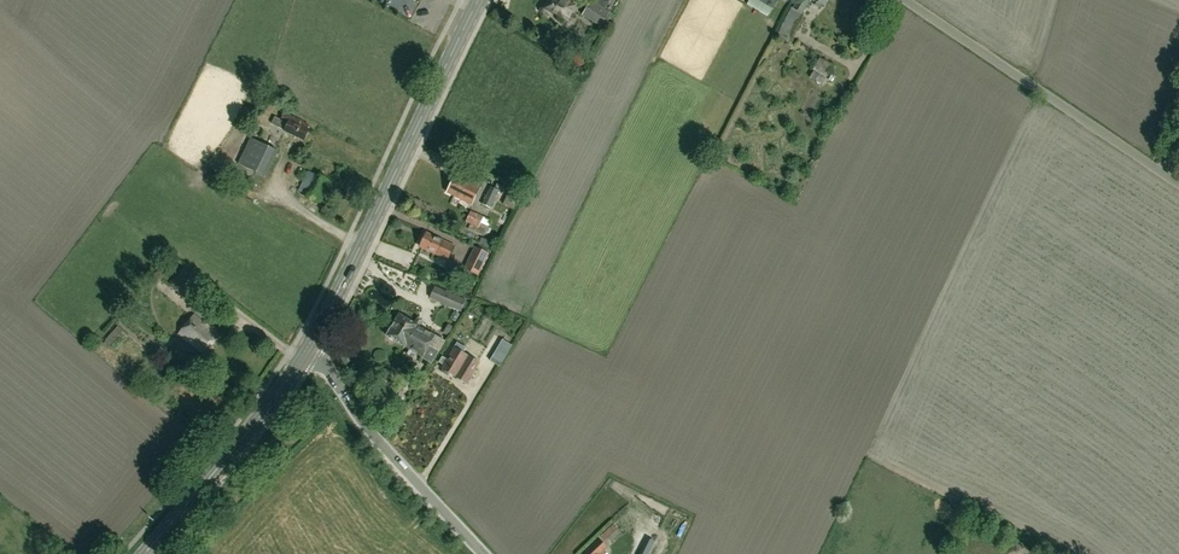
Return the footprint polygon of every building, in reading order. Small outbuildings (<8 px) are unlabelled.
[(547,4),(545,2),(541,4),(538,8),(539,13),(544,15),(549,14),(550,11),(567,20),(574,5),(564,0),(549,0),(547,4)] [(612,14),(590,0),(582,14),(603,28),(612,14)] [(764,3),(758,12),(767,17),(772,9),(777,0),(758,0),(764,3)] [(793,7),(791,6),(776,36),(791,43),(804,15),(802,14),(809,1),(807,0),(797,0),(793,7)] [(284,131),(303,140),(309,129),(301,125),(303,122),(284,113),(281,119),(288,122),(284,131)] [(254,134),(258,124),(252,121),(247,131),(254,134)] [(265,177),(278,151),(250,138),(238,164),(265,177)] [(295,175),(297,162),(291,161),(288,174),(295,175)] [(319,201),(329,180),(314,173),(304,193),(319,201)] [(230,185),(235,176),(230,174),(225,183),(230,185)] [(447,192),(471,203),(479,186),(456,174),(447,192)] [(260,189),(240,178),(234,188),(254,199),(260,189)] [(490,208),(499,190),(491,186),(482,204),(490,208)] [(503,204),(514,210),(519,199),(518,199),(521,192),(511,187),(507,194),(508,194),(503,204)] [(468,229),(484,236),(491,221),(470,211),(465,222),(470,224),(468,229)] [(419,246),(435,254),(435,255),(448,261),(455,246),(442,240),(426,232),(419,246)] [(480,244),(494,249),(497,243),(490,240),(489,242),(483,239),(480,244)] [(479,270),(488,253),(475,247),(467,264),(479,270)] [(165,266),(172,257),(168,254),(161,263),(165,266)] [(388,271),(404,290),(414,282),(398,263),(388,271)] [(466,300),(434,286),(429,298),(460,312),(466,300)] [(399,313),(393,323),(411,335),(412,339),(437,355),(445,341),(435,335),(399,313)] [(203,353),(218,335),(194,315),(179,333),(203,353)] [(411,335),(393,323),(386,335),(422,357),(421,358),(431,364),(437,355),(412,339),(411,335)] [(443,332),(448,334),(452,327),(448,324),(443,332)] [(117,326),(103,343),(108,348),(123,331),(117,326)] [(512,345),(511,345),(514,340),(498,330),(495,335),(494,334),(486,348),(494,352),(489,360),(499,366),(512,345)] [(483,331),(475,333),(478,345),(486,343),(483,331)] [(457,342),(454,347),(447,359),(442,356),(439,362),(443,365),(441,368),(443,369),(441,372),(448,376),(450,373),(466,383),(479,362),(463,352),(465,348),(457,342)] [(177,349),(172,355),(180,361),(185,355),(177,349)] [(401,391),(391,385),(384,397),(395,404),(399,399),(397,397),(401,391)] [(605,541),(613,533),(609,528),(600,536),(605,541)] [(582,553),(601,553),(607,548),(599,539),(582,553)] [(1015,543),(1008,553),(1034,553),(1015,543)]
